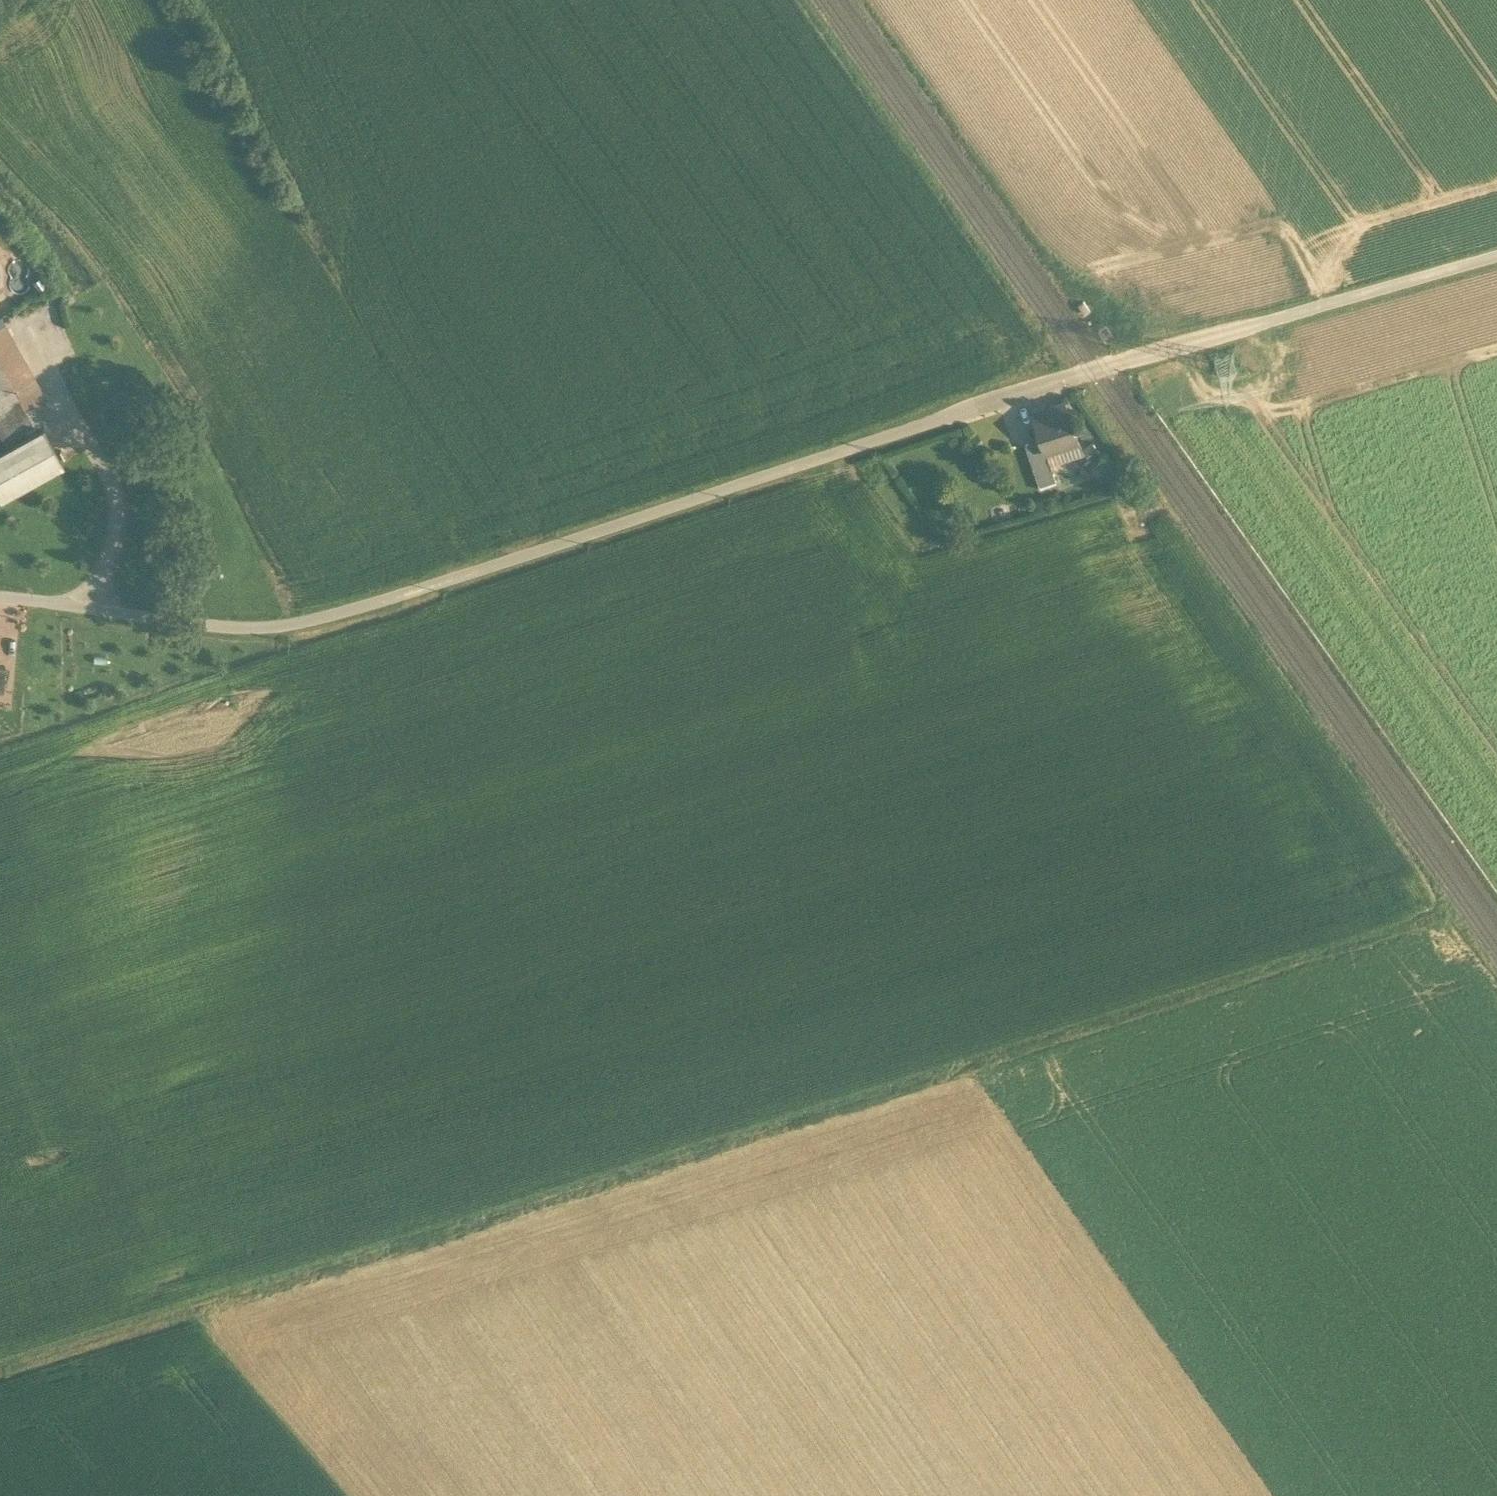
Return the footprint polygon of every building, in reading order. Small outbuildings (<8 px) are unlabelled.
[(1085,304),(1078,308),(1084,317),(1090,313),(1085,304)] [(25,408),(32,404),(47,396),(7,321),(0,325),(0,361),(25,408)] [(7,442),(34,426),(25,408),(0,361),(0,430),(7,442)] [(1066,400),(1046,407),(1048,413),(1035,417),(1042,437),(1045,449),(1046,448),(1079,437),(1066,400)] [(32,404),(25,408),(34,426),(7,442),(0,446),(0,496),(62,461),(32,404)] [(1033,411),(1035,417),(1048,413),(1046,407),(1033,411)] [(1042,437),(1026,442),(1039,480),(1055,475),(1046,448),(1045,449),(1042,437)] [(1094,440),(1084,447),(1092,458),(1101,451),(1094,440)] [(1092,458),(1084,462),(1091,473),(1108,462),(1101,452),(1101,451),(1092,458)]
